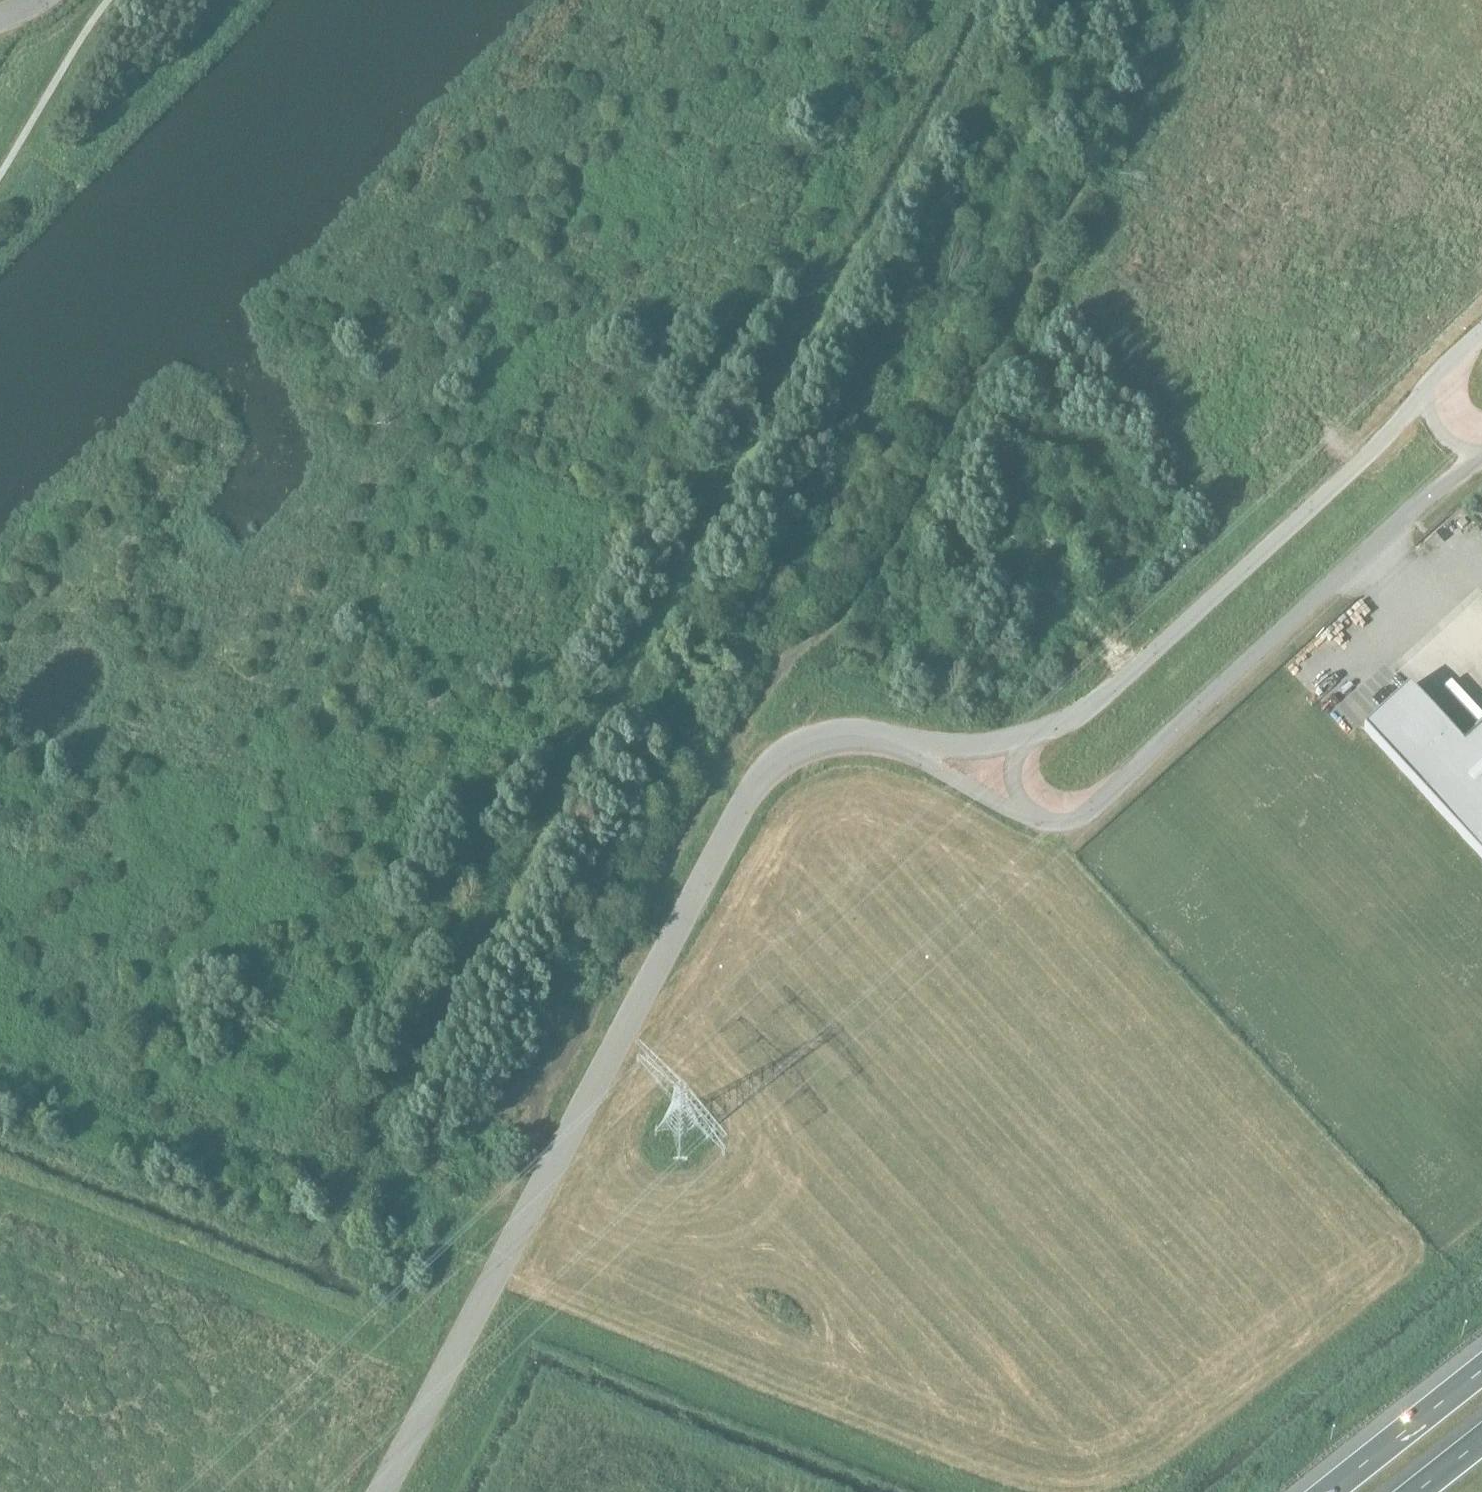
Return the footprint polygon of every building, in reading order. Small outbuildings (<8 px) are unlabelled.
[(1463,749),(1409,690),(1364,731),(1481,860),(1481,732),(1463,749)]
